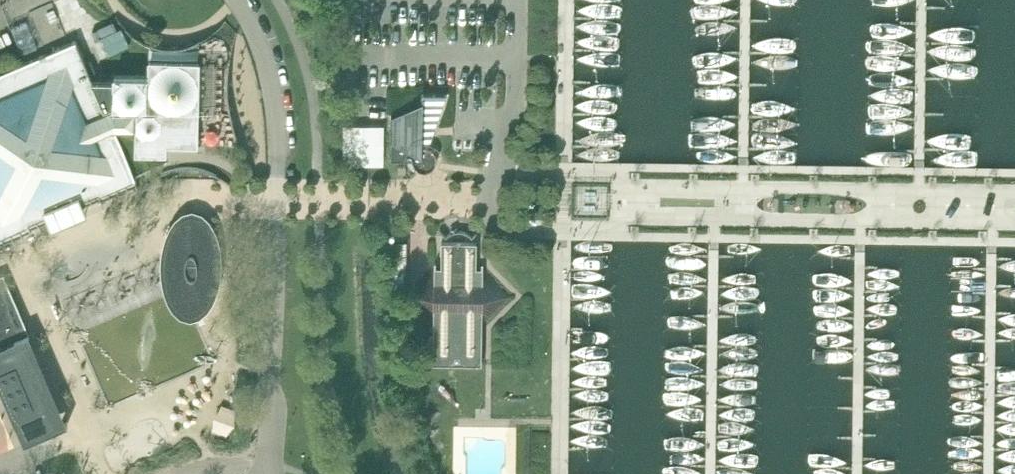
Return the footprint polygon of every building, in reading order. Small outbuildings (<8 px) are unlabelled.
[(31,227),(30,225),(99,196),(100,198),(137,182),(114,129),(136,130),(136,136),(135,154),(165,154),(166,144),(196,145),(197,109),(198,109),(198,60),(149,59),(149,75),(114,75),(114,81),(93,80),(76,40),(0,72),(0,241),(31,227)] [(428,145),(446,92),(423,92),(423,99),(391,114),(390,140),(391,140),(391,159),(412,159),(412,161),(413,163),(414,165),(415,166),(417,167),(419,168),(421,169),(422,169),(424,170),(426,169),(427,169),(429,169),(431,168),(432,167),(433,166),(434,165),(435,164),(436,162),(436,161),(437,160),(437,158),(437,156),(437,155),(437,153),(436,152),(435,150),(434,148),(433,147),(431,146),(430,145),(428,145)] [(346,114),(345,156),(386,157),(387,115),(346,114)] [(172,293),(177,300),(182,306),(190,308),(198,306),(204,301),(208,294),(211,287),(213,279),(214,272),(215,264),(215,257),(214,249),(212,242),(209,234),(205,227),(199,222),(192,219),(184,222),(178,227),(174,234),(171,241),(167,256),(167,263),(167,271),(168,282),(170,286),(172,293)] [(483,269),(476,269),(477,242),(441,242),(441,261),(441,268),(434,268),(407,296),(434,323),(433,363),(481,363),(482,324),(510,297),(483,269)] [(3,272),(0,274),(0,387),(23,442),(68,423),(3,272)]
